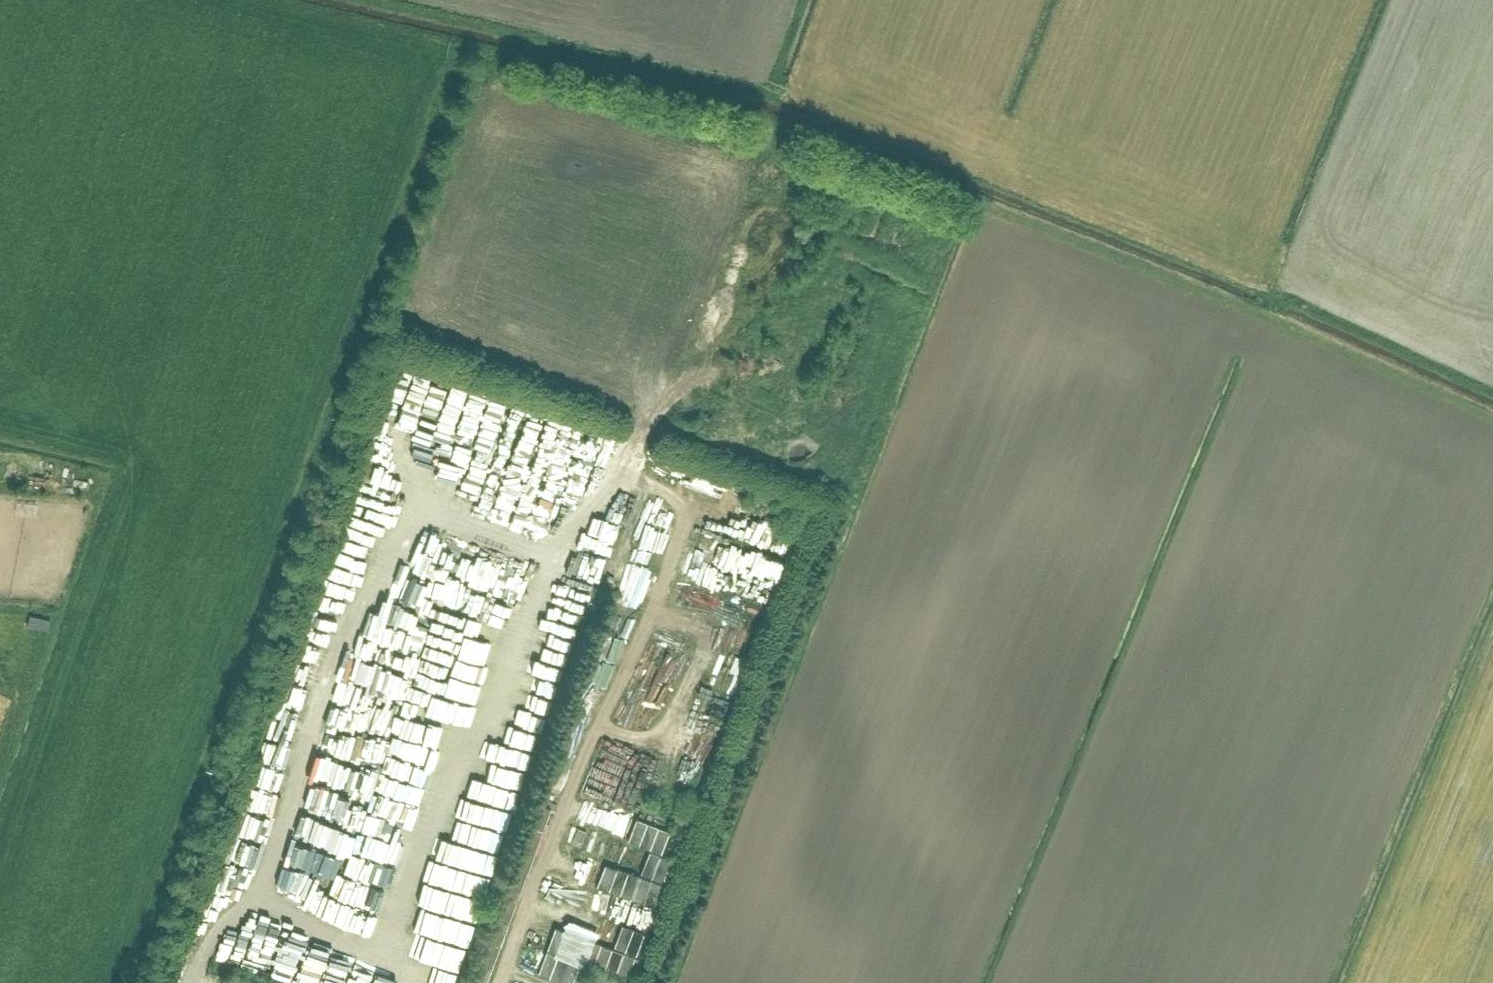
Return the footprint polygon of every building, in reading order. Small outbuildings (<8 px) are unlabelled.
[(392,362),(380,416),(416,423),(417,418),(434,421),(428,449),(447,453),(458,403),(441,400),(442,396),(462,400),(465,384),(447,380),(449,374),(392,362)] [(480,417),(500,423),(507,398),(469,387),(464,402),(483,407),(480,417)] [(460,424),(476,427),(479,410),(463,407),(460,424)] [(530,416),(523,431),(537,437),(544,422),(530,416)] [(476,436),(493,442),(498,427),(482,421),(476,436)] [(447,452),(464,459),(474,432),(457,426),(447,452)] [(566,428),(559,445),(560,445),(555,456),(571,463),(583,435),(566,428)] [(516,449),(533,453),(537,440),(520,435),(516,449)] [(512,453),(506,481),(519,484),(522,470),(528,472),(531,457),(512,453)] [(533,463),(523,490),(535,494),(545,467),(533,463)] [(515,511),(519,493),(501,489),(497,507),(515,511)] [(601,557),(608,538),(580,528),(573,547),(601,557)] [(482,591),(473,612),(485,618),(494,596),(482,591)] [(303,633),(331,642),(341,609),(314,600),(303,633)] [(391,615),(406,623),(412,611),(397,603),(391,615)] [(427,629),(431,616),(418,611),(414,625),(427,629)] [(28,617),(25,635),(45,638),(48,620),(28,617)] [(458,644),(461,635),(438,627),(435,636),(458,644)] [(281,692),(314,702),(320,681),(324,682),(335,646),(299,635),(295,652),(293,651),(281,692)] [(603,656),(592,673),(609,684),(620,667),(603,656)] [(355,683),(379,689),(385,665),(360,659),(355,683)] [(390,723),(427,737),(433,721),(429,719),(445,675),(412,663),(390,723)] [(532,679),(533,669),(513,666),(512,676),(532,679)] [(466,685),(461,700),(494,711),(499,697),(466,685)] [(508,686),(507,699),(545,702),(547,689),(508,686)] [(328,744),(349,750),(356,725),(353,724),(354,718),(372,722),(379,694),(362,690),(357,708),(343,704),(338,720),(335,720),(328,744)] [(278,691),(272,710),(291,716),(297,697),(278,691)] [(501,700),(499,713),(536,720),(539,706),(501,700)] [(521,760),(532,726),(481,709),(474,729),(453,722),(447,740),(463,745),(451,781),(481,791),(487,772),(481,770),(487,750),(493,752),(487,769),(515,778),(521,760)] [(260,834),(268,802),(281,805),(301,722),(267,713),(246,800),(250,801),(243,829),(260,834)] [(387,741),(418,756),(424,743),(393,728),(387,741)] [(380,756),(382,735),(365,734),(363,755),(380,756)] [(332,751),(321,774),(347,786),(353,773),(368,780),(373,770),(332,751)] [(389,751),(386,766),(426,775),(429,762),(403,756),(403,754),(389,751)] [(379,766),(373,783),(376,784),(369,802),(420,820),(433,784),(379,766)] [(490,776),(487,793),(510,797),(513,780),(490,776)] [(283,896),(363,923),(370,901),(379,904),(400,844),(396,843),(389,862),(378,859),(378,860),(366,856),(353,896),(315,883),(317,878),(322,880),(336,838),(345,841),(349,829),(337,825),(340,815),(352,819),(352,817),(370,823),(370,825),(402,836),(407,819),(309,785),(292,834),(310,840),(299,871),(292,869),(283,896)] [(484,815),(488,816),(484,837),(491,838),(495,816),(502,818),(505,799),(462,790),(461,795),(452,793),(445,828),(480,835),(484,815)] [(360,847),(365,829),(356,827),(351,845),(360,847)] [(431,875),(427,900),(478,909),(482,890),(465,887),(465,883),(441,879),(442,875),(482,883),(490,840),(431,829),(423,873),(431,875)] [(254,862),(257,836),(237,833),(234,859),(254,862)] [(389,855),(392,837),(368,833),(365,850),(389,855)] [(344,867),(361,869),(363,850),(346,848),(344,867)] [(230,862),(221,889),(239,895),(247,868),(230,862)] [(340,890),(351,893),(356,872),(346,869),(340,890)] [(198,918),(209,922),(218,898),(207,894),(198,918)] [(473,916),(427,900),(418,926),(437,932),(422,976),(414,973),(410,982),(446,982),(461,937),(466,939),(473,916)] [(239,955),(243,943),(222,938),(219,950),(239,955)] [(352,957),(305,946),(299,970),(345,982),(352,957)] [(563,982),(623,982),(626,974),(566,956),(558,981),(563,982)] [(381,971),(353,968),(351,982),(380,982),(381,971)]
